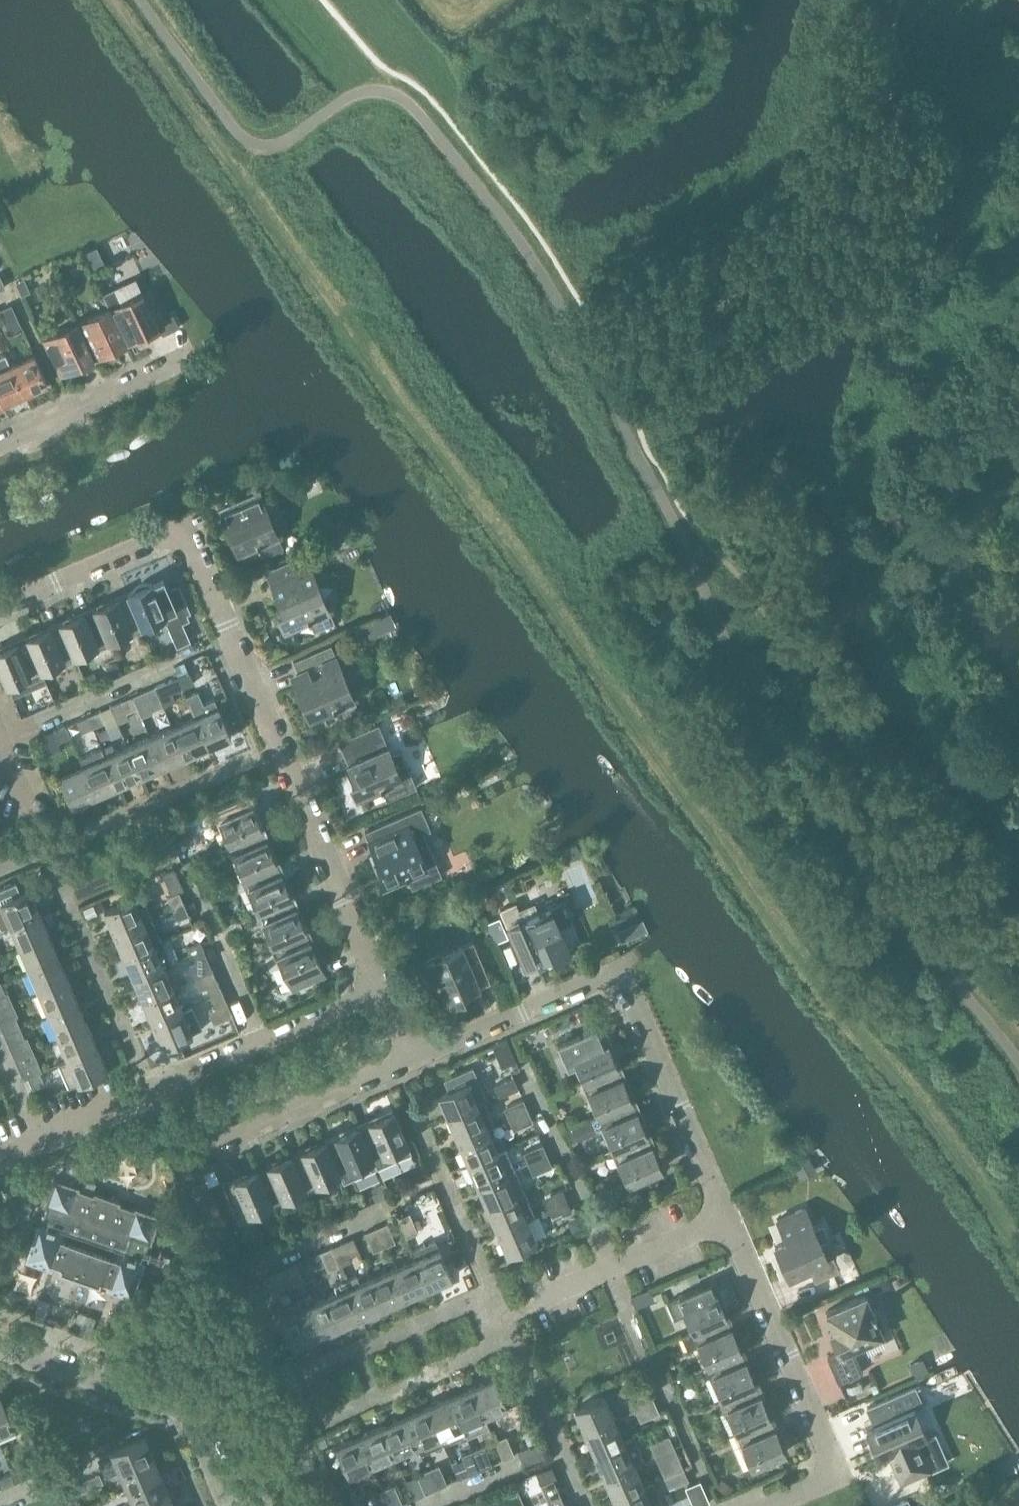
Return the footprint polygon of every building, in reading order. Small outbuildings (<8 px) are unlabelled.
[(136,277),(103,292),(110,306),(126,342),(146,332),(147,335),(159,330),(155,321),(164,317),(150,287),(143,291),(136,277)] [(24,278),(16,282),(21,293),(29,289),(24,278)] [(0,312),(0,313),(9,333),(20,327),(12,306),(0,312)] [(108,307),(76,322),(92,357),(113,347),(115,351),(126,345),(127,345),(126,342),(110,306),(108,307)] [(76,322),(43,338),(59,373),(80,363),(82,366),(94,360),(92,357),(76,322)] [(33,353),(10,364),(24,392),(46,382),(33,353)] [(0,368),(0,398),(2,402),(24,392),(10,364),(0,368)] [(271,464),(260,469),(267,483),(278,478),(271,464)] [(259,491),(219,509),(237,551),(256,543),(262,556),(283,547),(259,491)] [(203,493),(194,496),(197,503),(205,500),(203,493)] [(265,570),(284,614),(279,616),(284,628),(309,618),(315,631),(334,622),(304,553),(265,570)] [(132,591),(128,593),(142,625),(165,615),(178,644),(189,639),(181,621),(188,618),(186,613),(189,611),(179,587),(168,591),(163,580),(153,584),(152,582),(149,583),(146,583),(143,583),(140,584),(137,586),(134,588),(132,591)] [(128,593),(94,607),(108,640),(142,625),(128,593)] [(94,607),(60,622),(74,654),(108,640),(94,607)] [(391,614),(365,626),(371,638),(396,626),(391,614)] [(60,622),(27,637),(41,669),(74,654),(60,622)] [(6,684),(41,669),(27,637),(0,648),(0,669),(6,684)] [(298,672),(296,673),(309,703),(304,705),(310,717),(334,707),(340,720),(360,711),(331,645),(293,661),(298,672)] [(177,676),(182,687),(193,682),(189,671),(177,676)] [(95,674),(86,678),(90,687),(99,683),(95,674)] [(154,685),(163,705),(175,699),(172,691),(182,687),(177,676),(154,685)] [(153,711),(144,690),(132,695),(137,706),(141,716),(153,711)] [(198,692),(188,696),(192,707),(196,715),(195,716),(207,745),(231,735),(214,697),(203,702),(198,692)] [(109,705),(116,722),(128,717),(125,711),(137,706),(132,695),(109,705)] [(98,710),(86,715),(91,726),(103,721),(106,727),(116,722),(109,705),(98,709),(98,710)] [(91,726),(86,715),(76,719),(81,731),(91,726)] [(195,716),(172,726),(185,755),(207,745),(195,716)] [(64,725),(52,729),(57,741),(68,736),(64,725)] [(339,741),(356,782),(351,784),(357,797),(381,786),(386,800),(417,786),(401,749),(390,754),(378,725),(339,741)] [(172,726),(149,735),(162,765),(185,755),(172,726)] [(149,735),(127,745),(139,774),(162,765),(149,735)] [(112,742),(100,747),(117,784),(139,774),(127,745),(115,750),(112,742)] [(502,749),(501,754),(505,761),(514,754),(507,745),(502,749)] [(78,756),(77,756),(81,765),(94,794),(117,784),(100,747),(78,756)] [(81,765),(58,775),(71,804),(94,794),(81,765)] [(260,827),(246,794),(214,808),(228,841),(260,827)] [(363,832),(380,871),(376,873),(382,885),(406,874),(411,888),(442,874),(423,833),(431,829),(421,806),(363,832)] [(180,822),(169,827),(174,840),(186,835),(180,822)] [(260,827),(228,841),(243,876),(275,862),(260,827)] [(577,843),(568,847),(571,855),(580,851),(577,843)] [(258,910),(290,896),(275,862),(243,876),(258,910)] [(167,871),(163,873),(167,882),(178,877),(174,868),(167,871)] [(0,887),(0,927),(9,923),(39,911),(29,888),(20,892),(15,881),(0,887)] [(172,908),(183,903),(178,892),(167,897),(172,908)] [(141,893),(102,910),(112,933),(151,917),(141,893)] [(272,943),(304,929),(290,896),(258,910),(272,943)] [(516,902),(499,909),(506,925),(523,965),(554,952),(556,957),(569,951),(559,926),(571,921),(563,901),(538,911),(534,903),(519,909),(516,902)] [(93,903),(84,907),(88,916),(97,912),(93,903)] [(172,908),(177,920),(189,916),(183,903),(172,908)] [(39,911),(9,923),(19,946),(48,933),(39,911)] [(162,927),(157,916),(152,918),(157,929),(162,927)] [(486,921),(496,942),(507,937),(498,916),(486,921)] [(151,917),(112,933),(122,956),(161,939),(157,929),(152,918),(151,917)] [(237,919),(223,926),(227,935),(241,928),(237,919)] [(324,974),(304,929),(272,943),(292,988),(324,974)] [(48,933),(19,946),(28,968),(57,956),(48,933)] [(161,939),(122,956),(131,978),(162,965),(163,966),(171,962),(171,961),(161,939)] [(199,940),(188,945),(191,952),(203,947),(199,940)] [(415,965),(424,986),(437,980),(447,1004),(460,998),(458,993),(488,981),(471,940),(415,965)] [(196,964),(189,967),(193,978),(212,970),(203,947),(191,952),(196,964)] [(57,956),(28,968),(38,991),(67,978),(58,956),(57,956)] [(162,965),(131,978),(141,1000),(172,987),(163,966),(162,965)] [(212,970),(193,978),(199,991),(206,988),(210,997),(222,992),(212,970)] [(67,978),(38,991),(47,1013),(77,1001),(67,978)] [(317,983),(322,995),(329,992),(324,980),(317,983)] [(12,1002),(8,992),(5,993),(0,981),(0,1007),(12,1002)] [(172,987),(141,1000),(151,1023),(181,1009),(172,987)] [(215,1008),(208,1011),(213,1024),(232,1016),(222,992),(210,997),(215,1008)] [(77,1001),(47,1013),(57,1036),(86,1023),(77,1001)] [(0,1007),(0,1025),(3,1032),(19,1025),(16,1017),(18,1016),(12,1002),(0,1007)] [(181,1009),(151,1023),(161,1046),(191,1033),(186,1021),(196,1017),(191,1005),(181,1009)] [(590,1006),(579,1011),(582,1018),(588,1020),(595,1017),(590,1006)] [(86,1023),(57,1036),(66,1058),(96,1046),(86,1023)] [(19,1025),(3,1032),(12,1054),(31,1046),(27,1037),(25,1038),(19,1025)] [(576,1062),(584,1080),(616,1066),(598,1025),(557,1043),(567,1065),(576,1062)] [(38,1070),(39,1073),(42,1072),(31,1046),(12,1054),(23,1079),(27,1077),(26,1075),(38,1070)] [(67,1059),(59,1062),(69,1085),(76,1082),(76,1081),(106,1069),(96,1046),(66,1058),(67,1059)] [(451,1089),(438,1094),(448,1117),(477,1105),(487,1100),(472,1066),(446,1078),(451,1089)] [(598,1112),(630,1099),(616,1066),(584,1080),(598,1112)] [(44,1084),(39,1073),(38,1070),(26,1075),(27,1077),(32,1088),(44,1084)] [(518,1088),(513,1077),(494,1085),(499,1097),(518,1088)] [(508,1118),(527,1109),(523,1099),(504,1108),(508,1118)] [(614,1149),(646,1135),(630,1099),(598,1112),(599,1114),(592,1117),(596,1127),(603,1124),(614,1149)] [(477,1105),(448,1117),(458,1140),(487,1127),(477,1105)] [(532,1122),(527,1109),(508,1118),(513,1130),(532,1122)] [(392,1110),(357,1124),(372,1157),(376,1166),(385,1162),(410,1152),(406,1142),(392,1110)] [(357,1124),(324,1139),(339,1172),(343,1181),(376,1166),(372,1157),(357,1124)] [(487,1127),(458,1140),(467,1162),(504,1146),(502,1140),(498,1137),(491,1137),(487,1127)] [(573,1129),(566,1132),(569,1141),(577,1138),(573,1129)] [(646,1135),(614,1149),(628,1181),(660,1168),(646,1135)] [(324,1139),(291,1153),(305,1186),(338,1172),(339,1172),(324,1139)] [(546,1154),(542,1144),(523,1153),(527,1162),(546,1154)] [(504,1146),(467,1162),(477,1184),(514,1168),(505,1147),(504,1146)] [(257,1168),(272,1201),(305,1186),(291,1153),(257,1168)] [(546,1154),(527,1162),(532,1175),(552,1166),(546,1154)] [(808,1158),(795,1165),(801,1175),(813,1168),(808,1158)] [(257,1168),(223,1183),(237,1215),(271,1201),(272,1201),(257,1168)] [(514,1168),(477,1184),(486,1206),(487,1206),(523,1190),(514,1168)] [(216,1169),(205,1173),(209,1184),(220,1180),(216,1169)] [(132,1295),(145,1259),(143,1259),(149,1242),(151,1242),(161,1215),(135,1206),(135,1208),(119,1202),(120,1200),(95,1191),(94,1193),(79,1188),(79,1186),(54,1177),(44,1205),(46,1205),(40,1222),(38,1222),(25,1258),(51,1267),(53,1262),(60,1264),(59,1268),(99,1282),(101,1279),(108,1281),(106,1286),(132,1295)] [(669,1178),(659,1182),(664,1193),(673,1189),(669,1178)] [(547,1207),(566,1199),(561,1189),(542,1197),(547,1207)] [(523,1190),(487,1206),(496,1229),(525,1216),(533,1213),(523,1190)] [(359,1192),(349,1197),(353,1205),(363,1201),(359,1192)] [(547,1207),(552,1220),(571,1212),(566,1199),(547,1207)] [(18,1210),(28,1214),(31,1204),(22,1201),(18,1210)] [(774,1242),(789,1275),(808,1266),(814,1279),(838,1269),(831,1253),(826,1255),(820,1242),(829,1238),(821,1220),(812,1224),(803,1206),(777,1218),(785,1237),(774,1242)] [(418,1233),(409,1213),(397,1218),(406,1239),(418,1233)] [(525,1216),(496,1229),(506,1252),(535,1239),(525,1216)] [(376,1228),(384,1247),(394,1243),(387,1223),(376,1228)] [(376,1228),(364,1233),(373,1252),(384,1247),(376,1228)] [(416,1256),(428,1285),(452,1275),(435,1238),(413,1248),(416,1256)] [(332,1247),(340,1266),(350,1262),(342,1242),(332,1247)] [(332,1247),(320,1252),(328,1271),(340,1266),(332,1247)] [(158,1260),(167,1263),(171,1254),(161,1250),(158,1260)] [(393,1266),(406,1295),(428,1285),(416,1256),(393,1266)] [(287,1266),(295,1286),(305,1281),(297,1262),(287,1266)] [(287,1266),(266,1275),(274,1294),(295,1286),(287,1266)] [(371,1275),(383,1305),(406,1295),(393,1266),(371,1275)] [(697,1269),(687,1273),(690,1280),(700,1275),(697,1269)] [(345,1278),(361,1314),(383,1305),(371,1275),(358,1281),(355,1274),(345,1278)] [(887,1275),(870,1282),(874,1291),(891,1284),(887,1275)] [(326,1295),(338,1324),(361,1314),(345,1278),(334,1283),(337,1290),(326,1295)] [(685,1314),(692,1330),(725,1316),(710,1282),(665,1302),(672,1319),(685,1314)] [(825,1310),(833,1329),(829,1331),(838,1351),(827,1356),(837,1381),(862,1370),(852,1346),(881,1333),(864,1292),(825,1310)] [(300,1298),(316,1334),(338,1324),(326,1295),(313,1300),(311,1293),(300,1298)] [(316,1334),(300,1298),(277,1308),(293,1344),(316,1334)] [(725,1316),(692,1330),(693,1331),(682,1336),(687,1349),(699,1345),(707,1364),(739,1350),(725,1316)] [(739,1350),(707,1364),(721,1397),(754,1383),(739,1350)] [(470,1385),(483,1415),(518,1400),(512,1385),(500,1391),(493,1375),(470,1385)] [(875,1382),(870,1385),(873,1392),(878,1389),(875,1382)] [(754,1383),(721,1397),(736,1431),(768,1417),(754,1383)] [(470,1385),(448,1395),(460,1425),(483,1415),(470,1385)] [(871,1419),(863,1422),(879,1458),(886,1455),(899,1483),(931,1469),(948,1461),(935,1433),(928,1436),(914,1407),(922,1404),(914,1386),(866,1407),(871,1419)] [(634,1409),(653,1401),(649,1391),(630,1399),(634,1409)] [(426,1405),(442,1442),(464,1432),(460,1425),(448,1395),(426,1405)] [(13,1427),(0,1396),(0,1433),(13,1427)] [(602,1396),(573,1409),(583,1432),(612,1419),(602,1396)] [(634,1409),(639,1421),(659,1414),(653,1401),(634,1409)] [(426,1405),(403,1415),(416,1444),(419,1451),(442,1442),(426,1405)] [(416,1444),(403,1415),(381,1424),(394,1454),(416,1444)] [(768,1417),(736,1431),(751,1465),(783,1451),(768,1417)] [(612,1419),(583,1432),(593,1454),(622,1441),(612,1419)] [(358,1434),(371,1464),(394,1454),(381,1424),(358,1434)] [(532,1429),(524,1433),(529,1444),(537,1441),(532,1429)] [(348,1474),(371,1464),(358,1434),(335,1444),(348,1474)] [(653,1454),(673,1445),(669,1435),(649,1444),(653,1454)] [(514,1456),(506,1436),(494,1441),(503,1461),(514,1456)] [(111,1452),(99,1457),(107,1476),(119,1471),(154,1455),(146,1437),(111,1452)] [(622,1441),(593,1454),(602,1476),(632,1463),(622,1441)] [(653,1454),(663,1476),(682,1467),(673,1445),(653,1454)] [(480,1470),(492,1465),(484,1446),(472,1451),(480,1470)] [(480,1470),(472,1451),(461,1455),(469,1475),(480,1470)] [(154,1455),(119,1471),(126,1488),(162,1473),(154,1455)] [(632,1463),(602,1476),(612,1498),(641,1485),(632,1463)] [(436,1489),(447,1485),(439,1465),(427,1470),(436,1489)] [(15,1482),(30,1476),(26,1467),(11,1473),(15,1482)] [(682,1467),(663,1476),(668,1488),(688,1480),(682,1467)] [(436,1489),(427,1470),(416,1475),(425,1494),(436,1489)] [(11,1473),(0,1478),(0,1485),(1,1488),(15,1482),(11,1473)] [(126,1488),(134,1505),(135,1505),(169,1491),(162,1473),(126,1488)] [(88,1489),(102,1482),(99,1474),(85,1480),(88,1489)] [(722,1478),(717,1484),(728,1492),(733,1485),(722,1478)] [(551,1479),(539,1484),(548,1505),(563,1505),(551,1479)] [(88,1489),(85,1480),(70,1486),(74,1495),(88,1489)] [(612,1498),(615,1505),(663,1505),(652,1480),(641,1485),(612,1498)] [(402,1504),(394,1484),(382,1489),(390,1505),(398,1505),(402,1504)] [(382,1489),(372,1494),(376,1505),(390,1505),(382,1489)] [(135,1505),(176,1505),(169,1491),(135,1505)] [(470,1501),(472,1505),(483,1505),(479,1497),(470,1501)]
